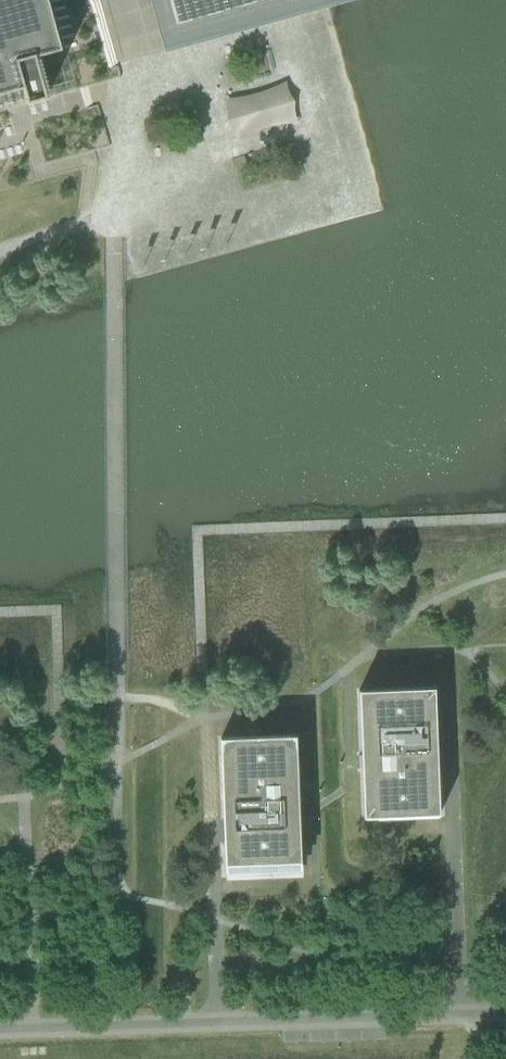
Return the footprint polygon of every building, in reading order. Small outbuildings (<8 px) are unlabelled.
[(22,87),(27,103),(47,98),(35,56),(60,49),(46,0),(0,0),(0,93),(22,87)] [(173,26),(268,0),(166,0),(173,26)] [(440,815),(435,688),(358,691),(361,755),(358,755),(358,756),(368,756),(369,768),(359,769),(361,769),(363,818),(440,815)] [(296,736),(220,739),(225,865),(301,862),(298,798),(298,797),(298,785),(298,784),(296,736)]
